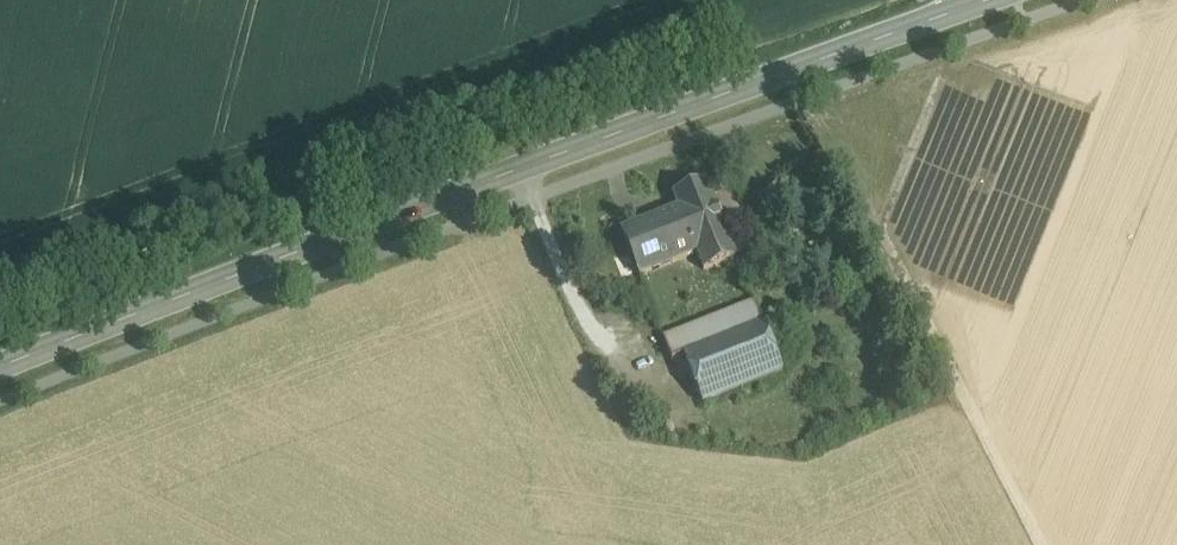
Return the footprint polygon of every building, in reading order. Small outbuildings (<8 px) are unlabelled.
[(706,182),(674,195),(679,207),(698,252),(705,270),(715,266),(736,257),(706,182)] [(679,207),(622,230),(640,275),(698,252),(679,207)] [(736,257),(715,266),(719,277),(741,268),(736,257)] [(755,302),(664,336),(673,360),(684,355),(703,403),(783,371),(755,302)]
